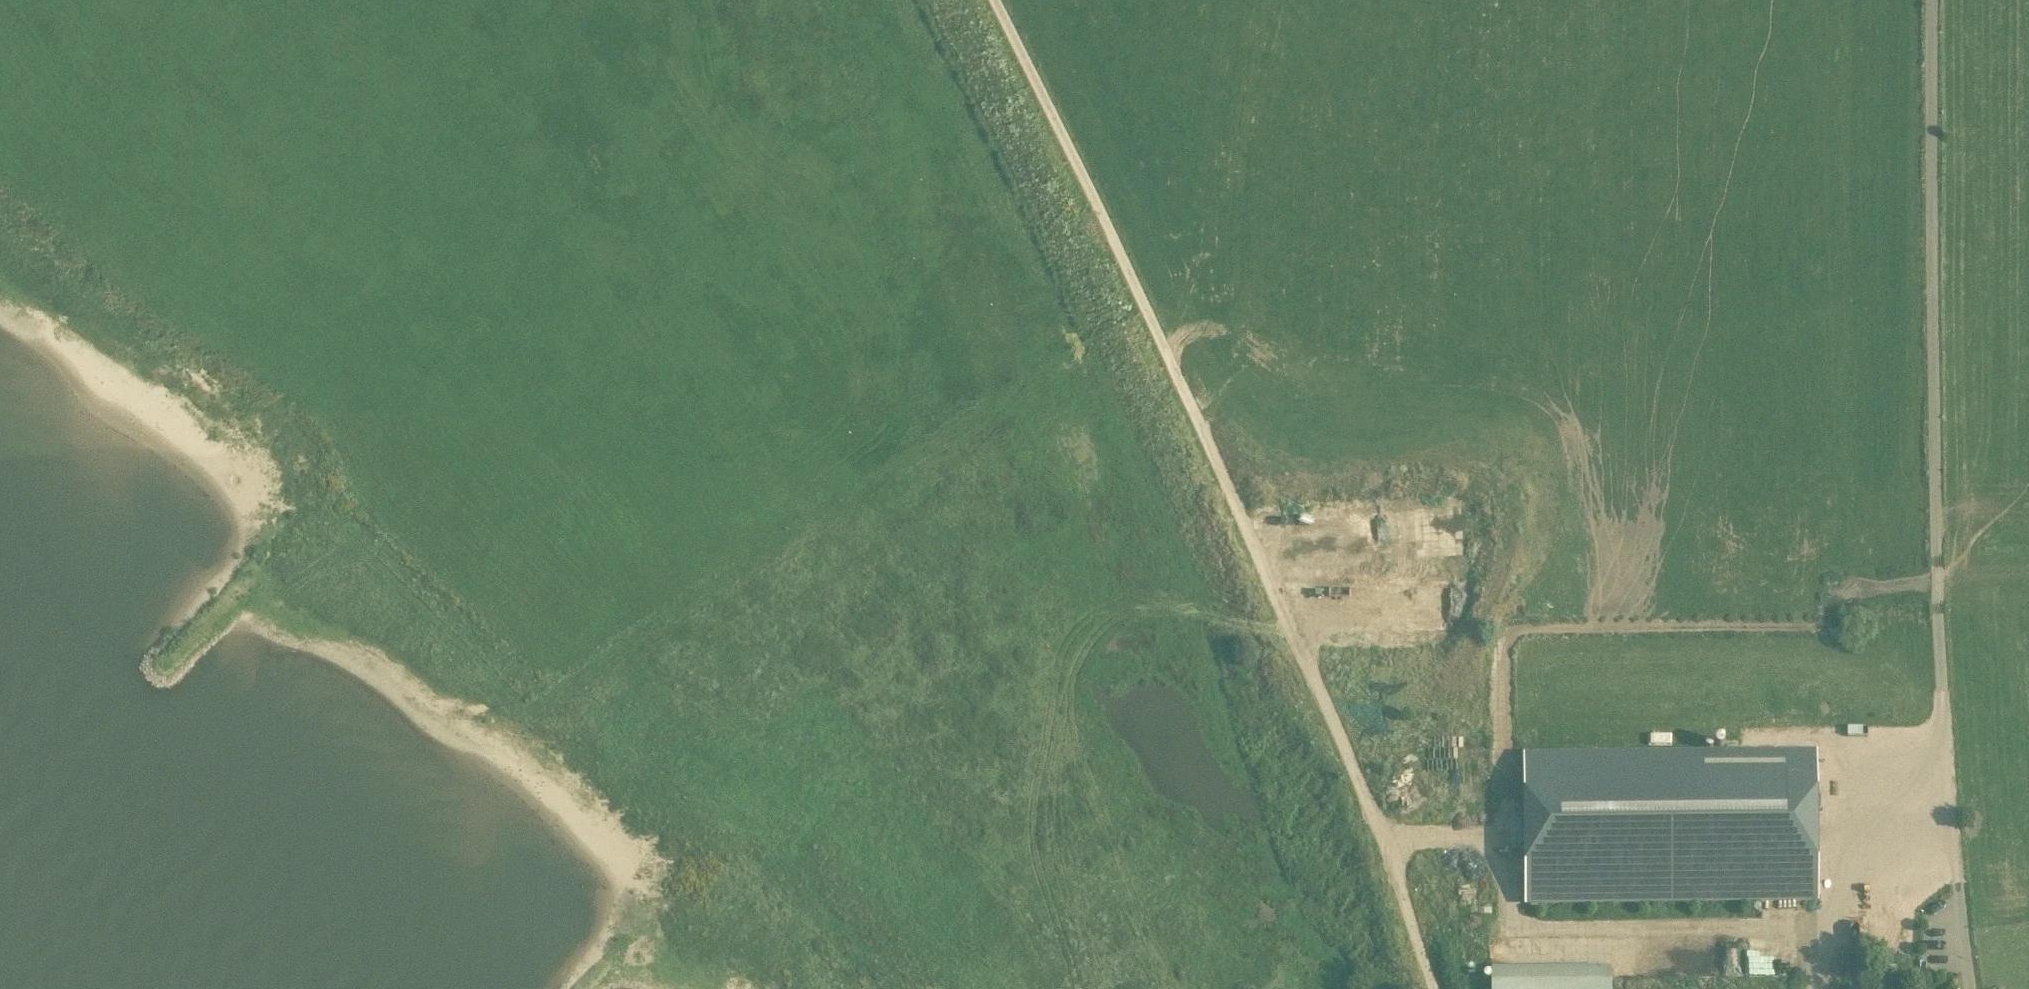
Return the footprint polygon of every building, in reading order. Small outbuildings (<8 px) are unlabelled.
[(1531,906),(1819,910),(1821,746),(1533,742),(1531,906)] [(1491,963),(1492,988),(1611,988),(1611,963),(1491,963)]
